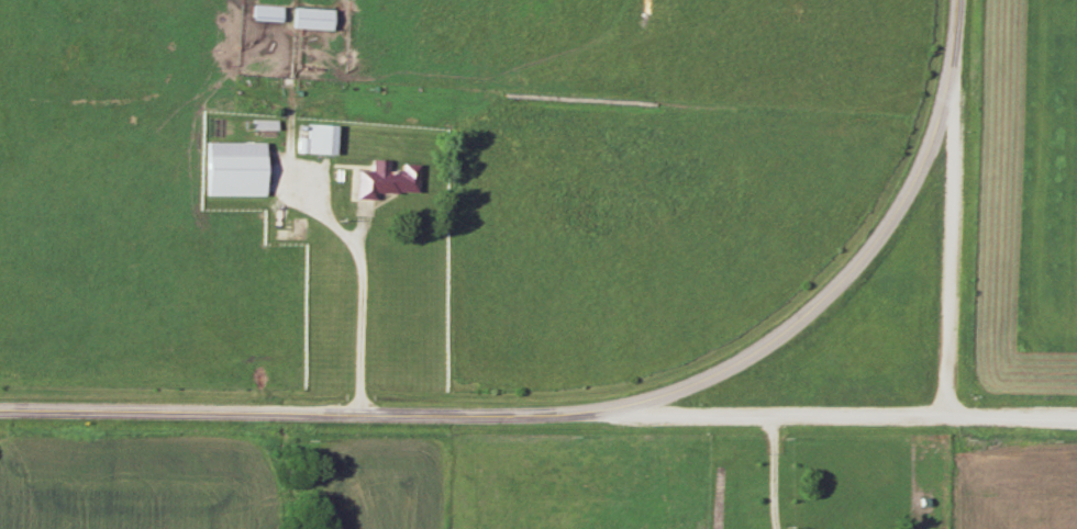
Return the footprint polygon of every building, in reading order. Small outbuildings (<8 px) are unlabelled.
[(253,21),(282,21),(282,6),(253,6),(253,21)] [(332,9),(294,8),(294,29),(331,30),(332,9)] [(308,154),(335,154),(335,125),(308,125),(308,154)] [(265,195),(265,142),(208,142),(207,195),(265,195)] [(376,192),(418,192),(419,164),(401,164),(401,171),(387,171),(387,162),(374,162),(373,170),(356,170),(356,199),(376,199),(376,192)]
